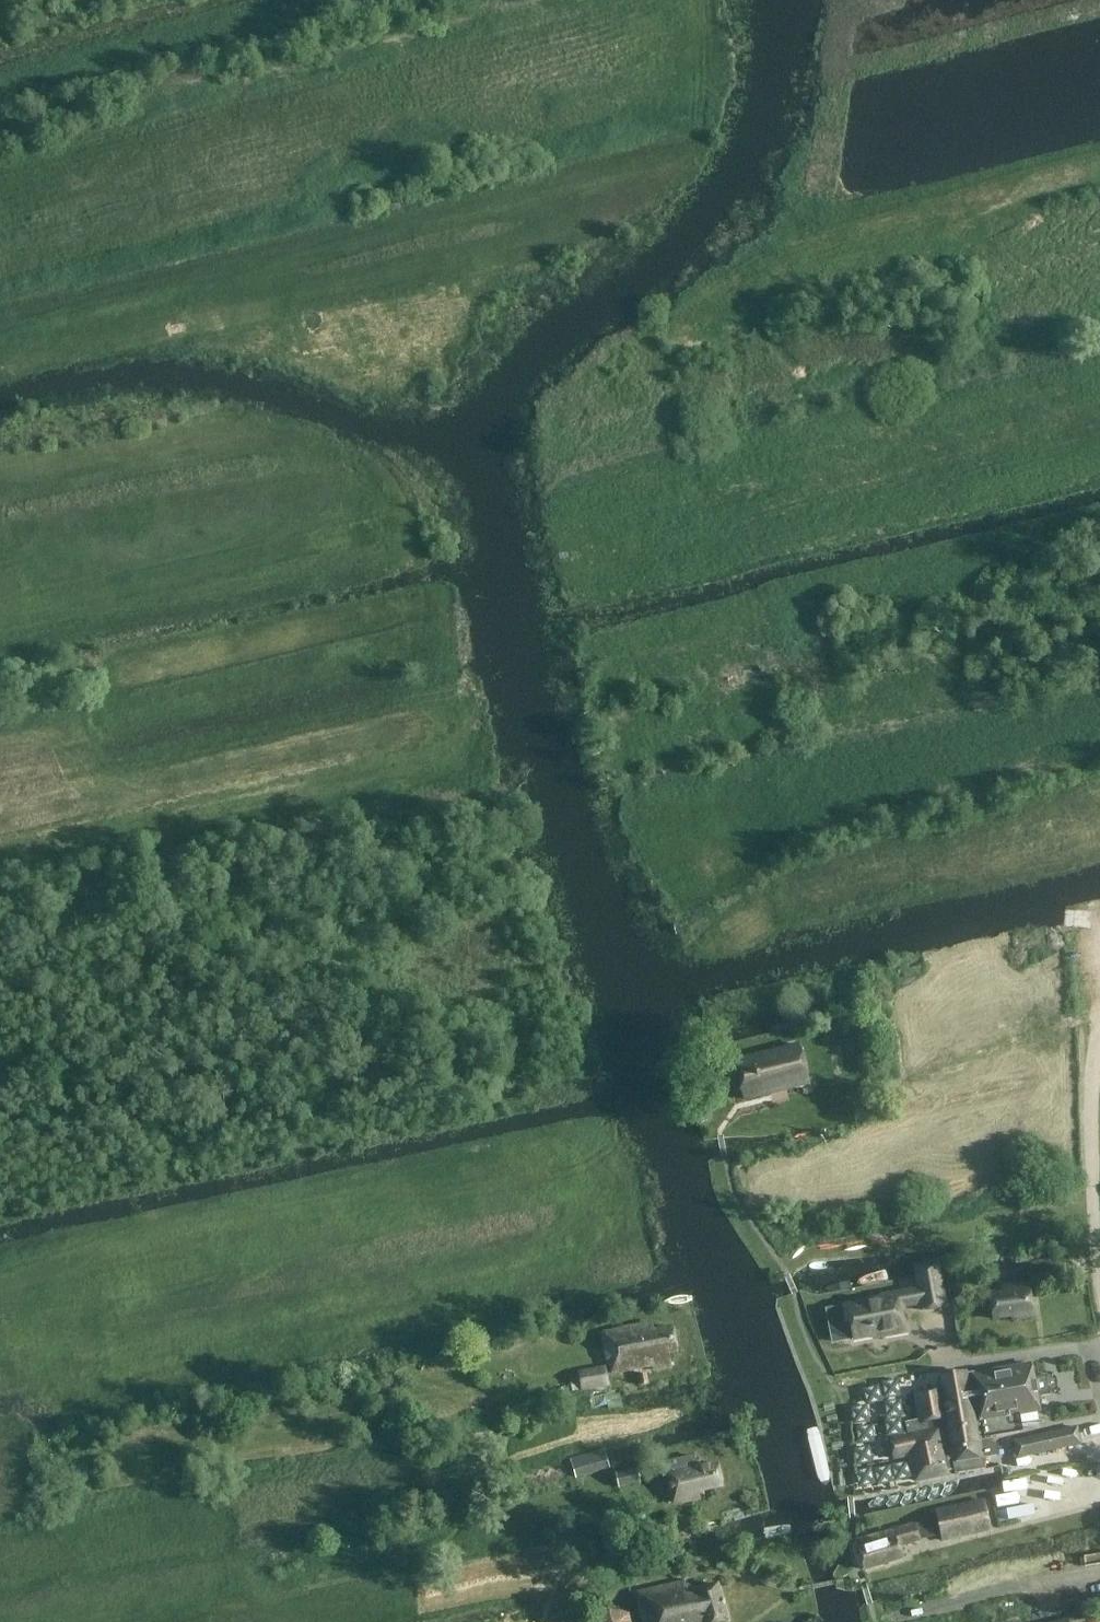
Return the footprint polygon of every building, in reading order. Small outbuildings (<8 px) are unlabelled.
[(743,1099),(807,1082),(797,1044),(734,1060),(743,1099)] [(879,1298),(842,1305),(845,1322),(848,1322),(852,1339),(880,1334),(880,1336),(907,1331),(902,1308),(920,1305),(921,1310),(948,1306),(942,1277),(946,1276),(942,1258),(913,1263),(917,1288),(878,1296),(879,1298)] [(1032,1316),(1027,1283),(1001,1287),(1002,1293),(988,1295),(992,1318),(1010,1316),(1011,1319),(1032,1316)] [(651,1323),(603,1332),(611,1371),(651,1363),(652,1368),(670,1365),(667,1351),(676,1350),(671,1327),(652,1330),(651,1323)] [(953,1473),(984,1468),(982,1457),(998,1455),(996,1442),(990,1443),(989,1437),(1022,1431),(1019,1414),(1039,1411),(1037,1396),(1049,1394),(1046,1375),(1033,1377),(1031,1363),(965,1374),(965,1371),(941,1375),(943,1387),(915,1392),(920,1419),(910,1421),(907,1421),(910,1434),(890,1438),(894,1457),(911,1454),(916,1479),(947,1473),(947,1470),(953,1469),(953,1473)] [(576,1370),(580,1392),(608,1386),(604,1365),(576,1370)] [(646,1372),(637,1374),(639,1385),(648,1383),(646,1372)] [(619,1390),(585,1394),(587,1407),(620,1403),(619,1390)] [(1075,1427),(1013,1441),(1017,1457),(1079,1443),(1075,1427)] [(587,1471),(607,1464),(604,1455),(583,1462),(587,1471)] [(695,1468),(692,1455),(658,1463),(661,1478),(665,1477),(672,1505),(703,1498),(701,1491),(721,1486),(715,1463),(695,1468)] [(636,1468),(614,1472),(616,1482),(618,1487),(639,1482),(636,1468)] [(942,1540),(988,1530),(982,1500),(936,1510),(942,1540)] [(1099,1523),(1099,1509),(1090,1512),(1094,1525),(1099,1523)] [(898,1545),(918,1539),(913,1524),(855,1541),(864,1569),(902,1557),(898,1545)] [(728,1621),(717,1583),(695,1589),(683,1584),(681,1580),(636,1593),(644,1621),(725,1621),(728,1621)] [(591,1621),(615,1621),(611,1612),(590,1620),(591,1621)]
